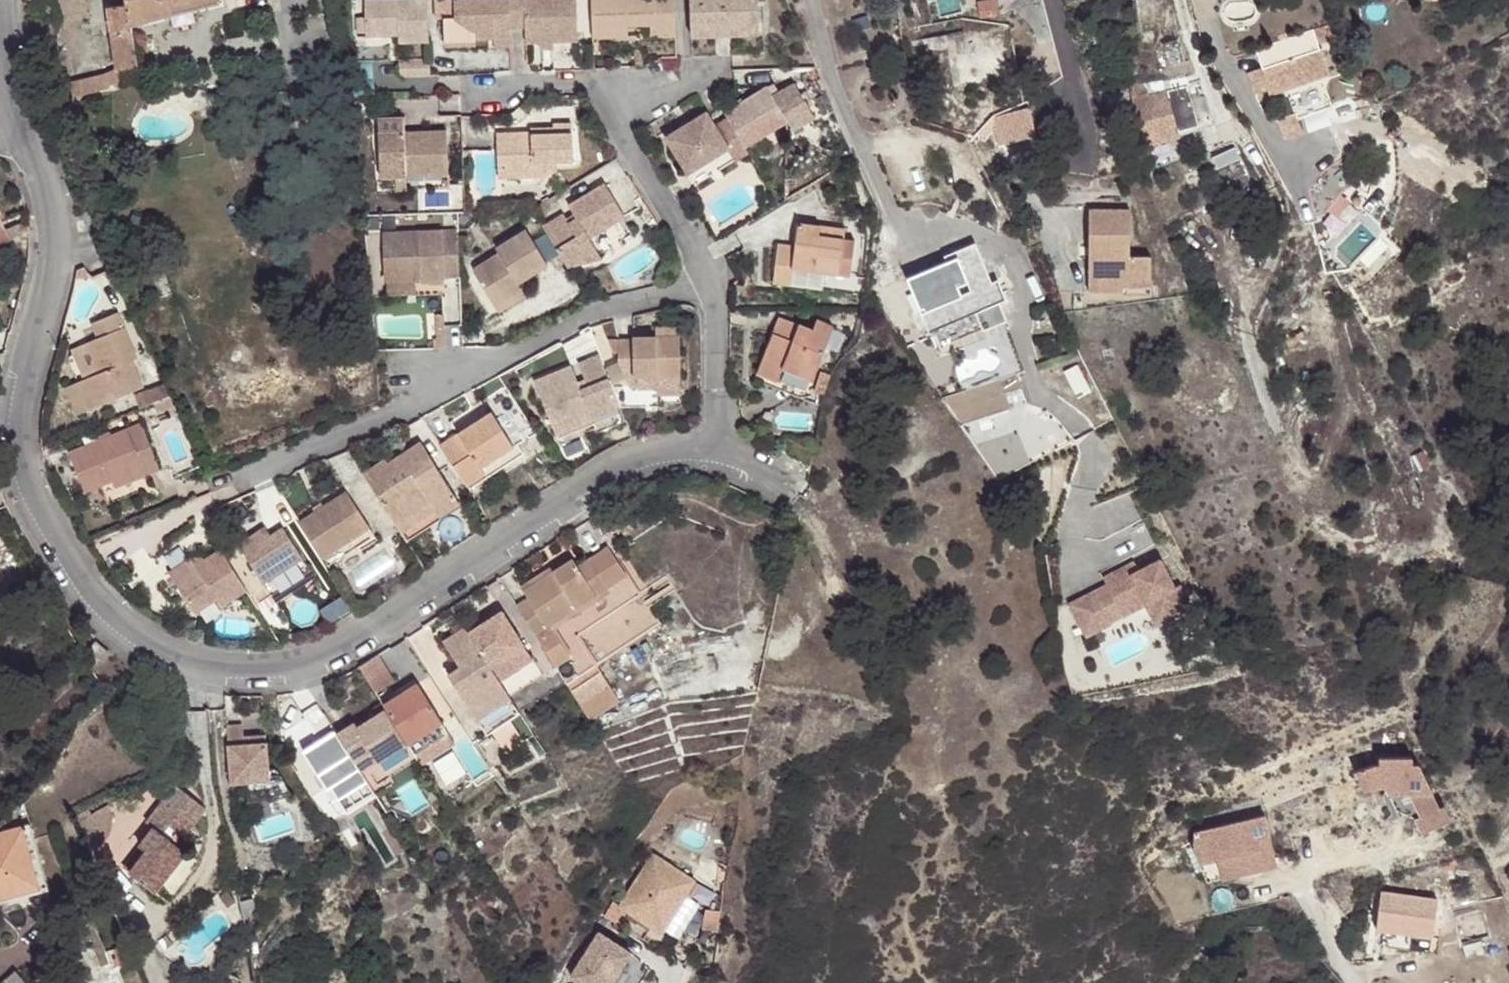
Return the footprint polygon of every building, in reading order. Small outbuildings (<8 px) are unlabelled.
[(124,5),(108,8),(120,69),(123,84),(140,81),(129,27),(167,17),(170,28),(192,23),(189,12),(216,5),(216,0),(123,0),(124,5)] [(365,0),(366,40),(388,39),(391,34),(399,34),(399,39),(399,46),(431,44),(429,0),(370,0),(365,0)] [(510,0),(455,0),(456,19),(445,20),(446,44),(476,43),(476,32),(494,32),(495,42),(495,50),(511,50),(511,31),(510,0)] [(511,31),(523,30),(523,46),(538,45),(550,45),(575,44),(574,0),(510,0),(511,31)] [(590,37),(628,36),(648,35),(655,36),(655,47),(676,45),(676,34),(675,0),(589,0),(590,37)] [(690,38),(738,35),(737,23),(757,22),(756,0),(688,0),(690,38)] [(211,19),(207,20),(205,22),(205,27),(208,30),(209,31),(214,30),(216,26),(215,21),(211,19)] [(1256,47),(1271,92),(1329,72),(1320,47),(1341,40),(1334,21),(1256,47)] [(737,23),(738,35),(758,34),(757,22),(737,23)] [(476,32),(476,43),(495,42),(494,32),(476,32)] [(628,36),(590,37),(590,49),(628,47),(628,36)] [(432,59),(402,61),(403,76),(433,75),(432,59)] [(108,91),(123,84),(120,69),(104,76),(108,91)] [(108,91),(104,76),(70,85),(73,100),(108,91)] [(1144,146),(1199,129),(1185,80),(1130,93),(1144,146)] [(724,114),(745,148),(787,122),(792,132),(813,119),(792,85),(772,98),(766,88),(724,114)] [(366,100),(353,101),(354,115),(367,115),(366,100)] [(407,106),(380,107),(382,165),(398,165),(407,165),(450,163),(449,120),(407,122),(407,106)] [(1036,133),(1029,106),(993,116),(1001,143),(1036,133)] [(743,149),(745,148),(724,114),(723,115),(743,149)] [(706,115),(666,140),(688,175),(728,151),(706,115)] [(534,136),(500,136),(500,156),(507,156),(508,174),(536,174),(548,180),(558,172),(558,165),(575,164),(575,126),(556,127),(556,131),(555,131),(555,137),(534,138),(534,136)] [(507,156),(500,156),(501,181),(548,180),(536,174),(508,174),(507,156)] [(558,165),(558,172),(575,172),(575,164),(558,165)] [(407,165),(398,165),(398,177),(408,177),(407,165)] [(609,188),(572,209),(577,218),(579,222),(572,226),(570,222),(567,218),(546,230),(571,271),(605,263),(602,258),(593,242),(626,222),(628,221),(609,188)] [(1131,205),(1088,205),(1087,292),(1124,292),(1124,286),(1150,286),(1150,255),(1131,255),(1131,205)] [(577,218),(570,222),(572,226),(579,222),(577,218)] [(818,236),(820,226),(796,224),(794,247),(778,244),(773,283),(846,292),(853,241),(842,240),(818,236)] [(843,230),(820,226),(818,236),(842,240),(843,230)] [(460,231),(384,234),(386,283),(414,281),(446,280),(446,279),(461,278),(460,231)] [(532,272),(547,263),(530,231),(498,250),(501,255),(503,259),(497,263),(495,259),(480,269),(477,274),(498,309),(526,292),(522,286),(535,277),(532,272)] [(970,294),(960,298),(968,319),(1006,302),(998,282),(991,285),(974,246),(942,259),(944,265),(906,282),(917,307),(932,301),(956,290),(966,285),(970,294)] [(550,268),(547,263),(532,272),(535,277),(550,268)] [(414,281),(386,283),(386,296),(415,296),(414,281)] [(956,290),(960,298),(970,294),(966,285),(956,290)] [(529,297),(526,292),(498,309),(502,314),(529,297)] [(932,301),(917,307),(929,336),(944,329),(932,301)] [(117,312),(90,324),(96,338),(85,343),(98,373),(77,382),(88,410),(142,386),(131,360),(136,358),(117,312)] [(778,318),(772,333),(790,341),(797,325),(778,318)] [(790,341),(772,333),(755,373),(777,382),(783,370),(811,381),(832,328),(815,321),(811,331),(797,325),(790,341)] [(632,339),(616,339),(616,363),(623,373),(634,376),(679,376),(679,336),(632,336),(632,339)] [(620,406),(610,376),(608,377),(598,355),(578,363),(587,386),(580,389),(571,366),(533,382),(555,435),(576,427),(575,424),(620,406)] [(965,387),(975,418),(1010,407),(1000,374),(965,387)] [(491,412),(441,446),(467,486),(485,474),(481,468),(513,447),(491,412)] [(144,471),(146,477),(162,470),(145,426),(70,453),(87,493),(115,482),(144,471)] [(467,486),(469,490),(488,478),(523,454),(517,444),(513,447),(481,468),(485,474),(467,486)] [(367,482),(406,540),(458,506),(420,448),(388,469),(367,482)] [(384,464),(363,477),(367,482),(388,469),(384,464)] [(117,487),(146,477),(144,471),(115,482),(117,487)] [(296,516),(320,552),(366,522),(342,486),(296,516)] [(320,552),(330,567),(376,538),(366,522),(320,552)] [(255,529),(236,541),(262,579),(270,592),(309,566),(300,554),(281,524),(268,532),(261,537),(255,529)] [(263,524),(255,529),(261,537),(268,532),(263,524)] [(247,589),(221,549),(194,565),(190,559),(168,573),(193,613),(214,599),(219,606),(247,589)] [(536,637),(567,685),(597,667),(578,637),(640,597),(610,550),(580,569),(575,561),(526,593),(531,600),(518,608),(536,637)] [(1069,605),(1086,638),(1145,607),(1157,629),(1195,608),(1182,584),(1177,587),(1162,559),(1133,575),(1127,564),(1103,577),(1107,585),(1069,605)] [(309,566),(270,592),(274,598),(313,572),(309,566)] [(578,637),(597,667),(659,626),(640,597),(578,637)] [(470,635),(490,666),(525,644),(502,610),(487,619),(489,624),(480,630),(470,635)] [(489,624),(487,619),(478,626),(480,630),(489,624)] [(490,737),(522,715),(490,666),(470,635),(467,630),(447,643),(459,662),(465,658),(470,665),(463,669),(452,677),(490,737)] [(525,644),(490,666),(522,715),(567,685),(536,637),(525,644)] [(110,653),(97,640),(88,650),(102,662),(110,653)] [(459,662),(463,669),(470,665),(465,658),(459,662)] [(418,685),(385,706),(388,711),(409,742),(411,745),(443,724),(418,685)] [(380,760),(409,742),(388,711),(361,728),(357,722),(337,734),(359,768),(377,756),(380,760)] [(411,745),(417,754),(449,734),(443,724),(411,745)] [(328,790),(360,770),(359,768),(337,734),(332,726),(314,738),(318,744),(311,749),(304,753),(328,790)] [(269,778),(268,775),(266,739),(245,741),(244,729),(228,730),(232,785),(247,784),(247,779),(269,778)] [(307,743),(311,749),(318,744),(314,738),(307,743)] [(360,770),(374,788),(420,759),(417,754),(411,745),(409,742),(380,760),(377,756),(359,768),(360,770)] [(1373,769),(1354,774),(1360,794),(1381,789),(1391,808),(1414,808),(1426,835),(1444,827),(1437,811),(1417,767),(1411,768),(1411,760),(1378,761),(1378,769),(1373,769)] [(269,794),(269,778),(247,779),(247,784),(248,795),(269,794)] [(178,790),(157,819),(162,822),(155,830),(157,832),(144,850),(150,856),(134,877),(157,894),(187,855),(179,848),(206,811),(178,790)] [(1414,808),(1391,808),(1395,814),(1414,822),(1421,837),(1426,835),(1414,808)] [(1442,809),(1437,811),(1444,827),(1449,824),(1442,809)] [(1263,818),(1192,834),(1191,851),(1197,864),(1229,857),(1232,870),(1258,864),(1260,872),(1274,868),(1263,818)] [(162,822),(157,819),(150,827),(155,830),(162,822)] [(0,834),(0,898),(40,888),(23,828),(0,834)] [(653,857),(622,905),(661,930),(685,893),(692,882),(690,881),(653,857)] [(1229,857),(1197,864),(1207,883),(1260,872),(1258,864),(1232,870),(1229,857)] [(698,869),(690,881),(692,882),(707,892),(715,880),(698,869)] [(692,882),(685,893),(700,903),(707,892),(692,882)] [(707,892),(700,903),(701,910),(714,912),(716,898),(707,892)] [(1417,903),(1382,898),(1377,933),(1434,941),(1437,921),(1423,919),(1424,911),(1416,909),(1417,903)] [(613,901),(606,912),(615,919),(622,908),(613,901)] [(714,912),(701,910),(699,923),(712,925),(714,912)] [(572,979),(578,982),(610,982),(628,955),(599,937),(572,979)] [(14,970),(0,982),(1,982),(26,982),(14,970)]
